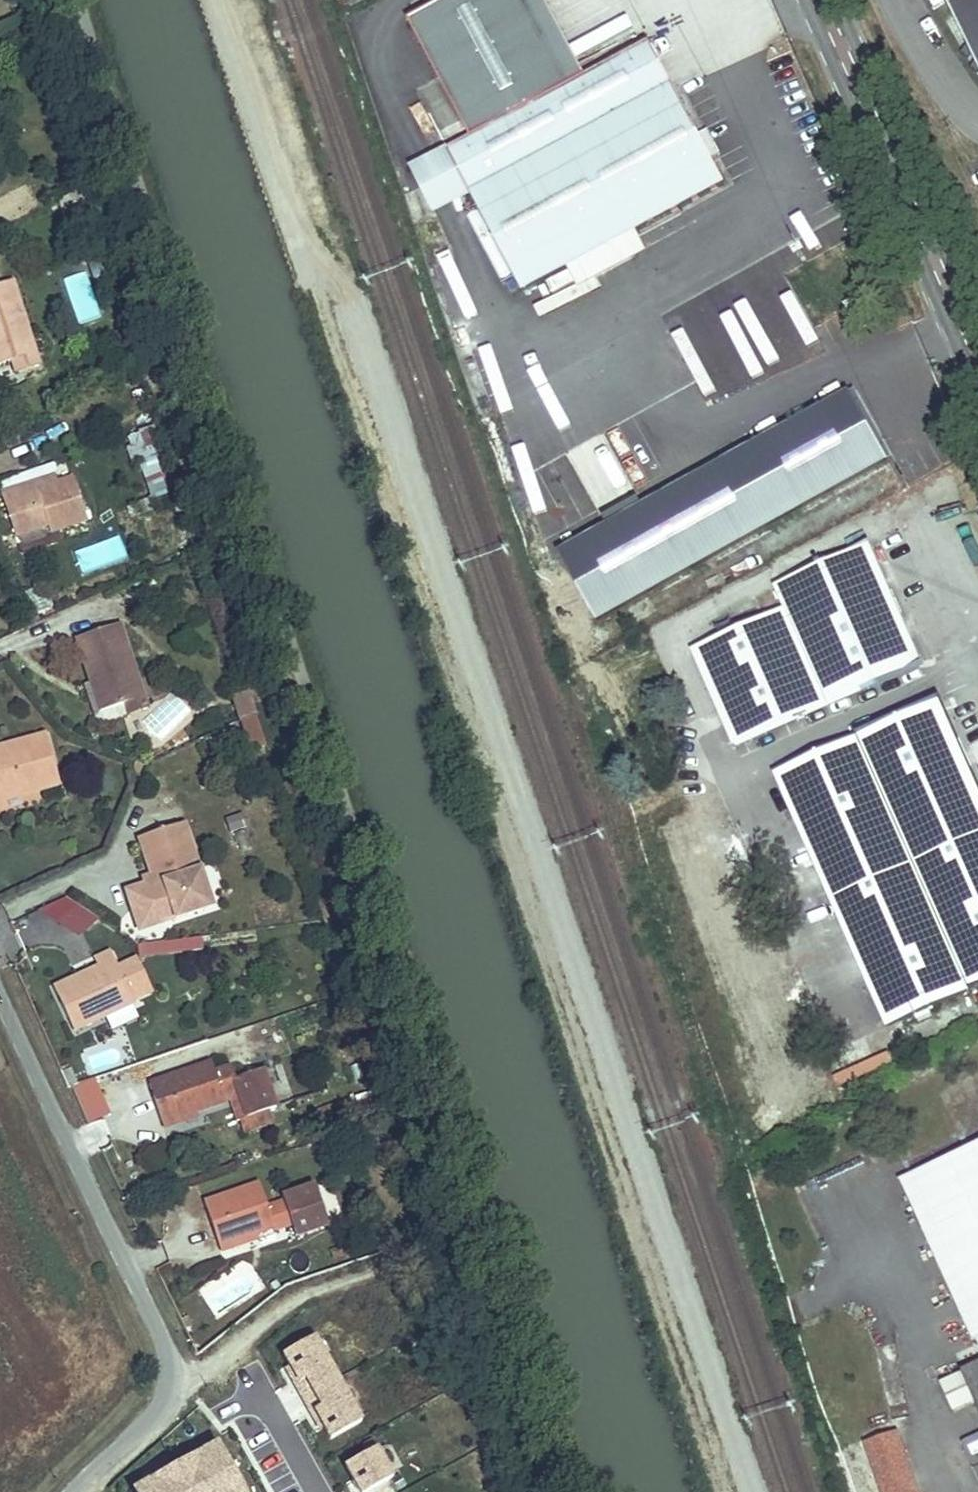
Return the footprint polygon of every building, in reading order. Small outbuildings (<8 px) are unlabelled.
[(428,1),(427,0),(400,0),(405,11),(428,1)] [(408,21),(470,138),(494,183),(472,195),(524,291),(580,262),(625,237),(725,184),(710,156),(700,137),(650,42),(586,77),(569,85),(524,0),(447,0),(408,21)] [(569,85),(586,77),(545,0),(524,0),(569,85)] [(949,8),(977,67),(977,0),(962,0),(949,8)] [(707,133),(700,137),(710,156),(717,152),(707,133)] [(472,195),(494,183),(470,138),(411,169),(434,215),(472,195)] [(634,255),(625,237),(580,262),(589,279),(634,255)] [(75,322),(98,314),(83,270),(60,278),(75,322)] [(0,285),(0,365),(13,361),(35,354),(11,281),(0,285)] [(759,355),(781,345),(758,295),(720,312),(746,370),(762,362),(759,355)] [(762,362),(784,352),(781,345),(759,355),(762,362)] [(35,354),(13,361),(17,373),(39,366),(35,354)] [(578,588),(588,605),(597,622),(888,461),(850,393),(559,554),(578,588)] [(594,516),(641,491),(608,428),(561,453),(594,516)] [(150,497),(168,493),(159,454),(141,458),(150,497)] [(86,520),(72,479),(37,490),(35,483),(1,494),(15,536),(48,525),(50,532),(86,520)] [(83,569),(125,560),(120,538),(79,547),(83,569)] [(693,651),(735,745),(921,663),(870,546),(776,587),(786,610),(693,651)] [(48,609),(40,587),(26,593),(34,614),(48,609)] [(584,607),(588,605),(578,588),(574,590),(584,607)] [(138,681),(119,625),(76,639),(91,683),(96,681),(97,685),(93,689),(101,714),(125,706),(144,699),(138,681)] [(138,681),(144,699),(149,698),(143,679),(138,681)] [(128,715),(125,706),(101,714),(93,689),(91,683),(84,685),(94,719),(104,723),(128,715)] [(232,697),(240,722),(256,714),(249,691),(232,697)] [(144,699),(125,706),(128,715),(147,709),(144,699)] [(776,772),(889,1026),(977,987),(977,791),(938,701),(776,772)] [(250,750),(266,745),(256,714),(240,722),(250,750)] [(26,741),(28,748),(0,756),(0,801),(4,800),(43,789),(59,785),(46,735),(26,741)] [(0,748),(0,756),(28,748),(26,741),(0,748)] [(63,797),(59,785),(43,789),(46,801),(63,797)] [(143,886),(127,892),(133,912),(145,908),(155,912),(159,924),(211,907),(184,824),(139,839),(151,877),(153,883),(149,889),(143,886)] [(151,877),(141,880),(143,886),(149,889),(153,883),(151,877)] [(76,940),(95,916),(72,897),(52,922),(76,940)] [(145,908),(133,912),(139,931),(159,924),(155,912),(145,908)] [(19,951),(1,909),(0,909),(0,959),(19,951)] [(111,953),(95,960),(98,968),(101,972),(89,978),(112,1013),(134,1003),(134,1002),(116,966),(111,953)] [(134,1002),(154,993),(137,956),(116,966),(134,1002)] [(89,978),(101,972),(98,968),(86,973),(89,978)] [(211,1063),(156,1082),(178,1118),(196,1112),(224,1102),(222,1096),(238,1091),(247,1118),(267,1111),(275,1109),(262,1069),(235,1079),(231,1067),(214,1072),(211,1063)] [(69,1087),(86,1124),(110,1112),(93,1076),(69,1087)] [(222,1096),(224,1102),(230,1100),(237,1122),(242,1120),(246,1133),(272,1124),(267,1111),(247,1118),(238,1091),(222,1096)] [(178,1118),(181,1122),(197,1116),(196,1112),(178,1118)] [(913,1174),(977,1319),(977,1145),(913,1174)] [(913,1174),(899,1180),(973,1343),(977,1341),(977,1319),(913,1174)] [(259,1184),(228,1195),(253,1235),(256,1234),(279,1226),(280,1229),(291,1225),(295,1236),(328,1225),(314,1185),(281,1196),(283,1201),(267,1207),(259,1184)] [(273,1353),(323,1442),(362,1420),(312,1331),(273,1353)] [(965,1372),(977,1402),(977,1366),(965,1372)] [(977,1402),(965,1372),(941,1383),(955,1412),(977,1402)] [(145,1438),(174,1476),(187,1491),(264,1491),(193,1398),(145,1438)] [(895,1430),(830,1452),(844,1491),(897,1491),(913,1486),(895,1430)] [(962,1443),(974,1469),(977,1467),(977,1435),(962,1443)] [(112,1464),(133,1491),(155,1491),(174,1476),(145,1438),(112,1464)] [(339,1464),(356,1491),(364,1491),(393,1474),(374,1443),(339,1464)] [(392,1480),(365,1491),(397,1491),(392,1480)]
